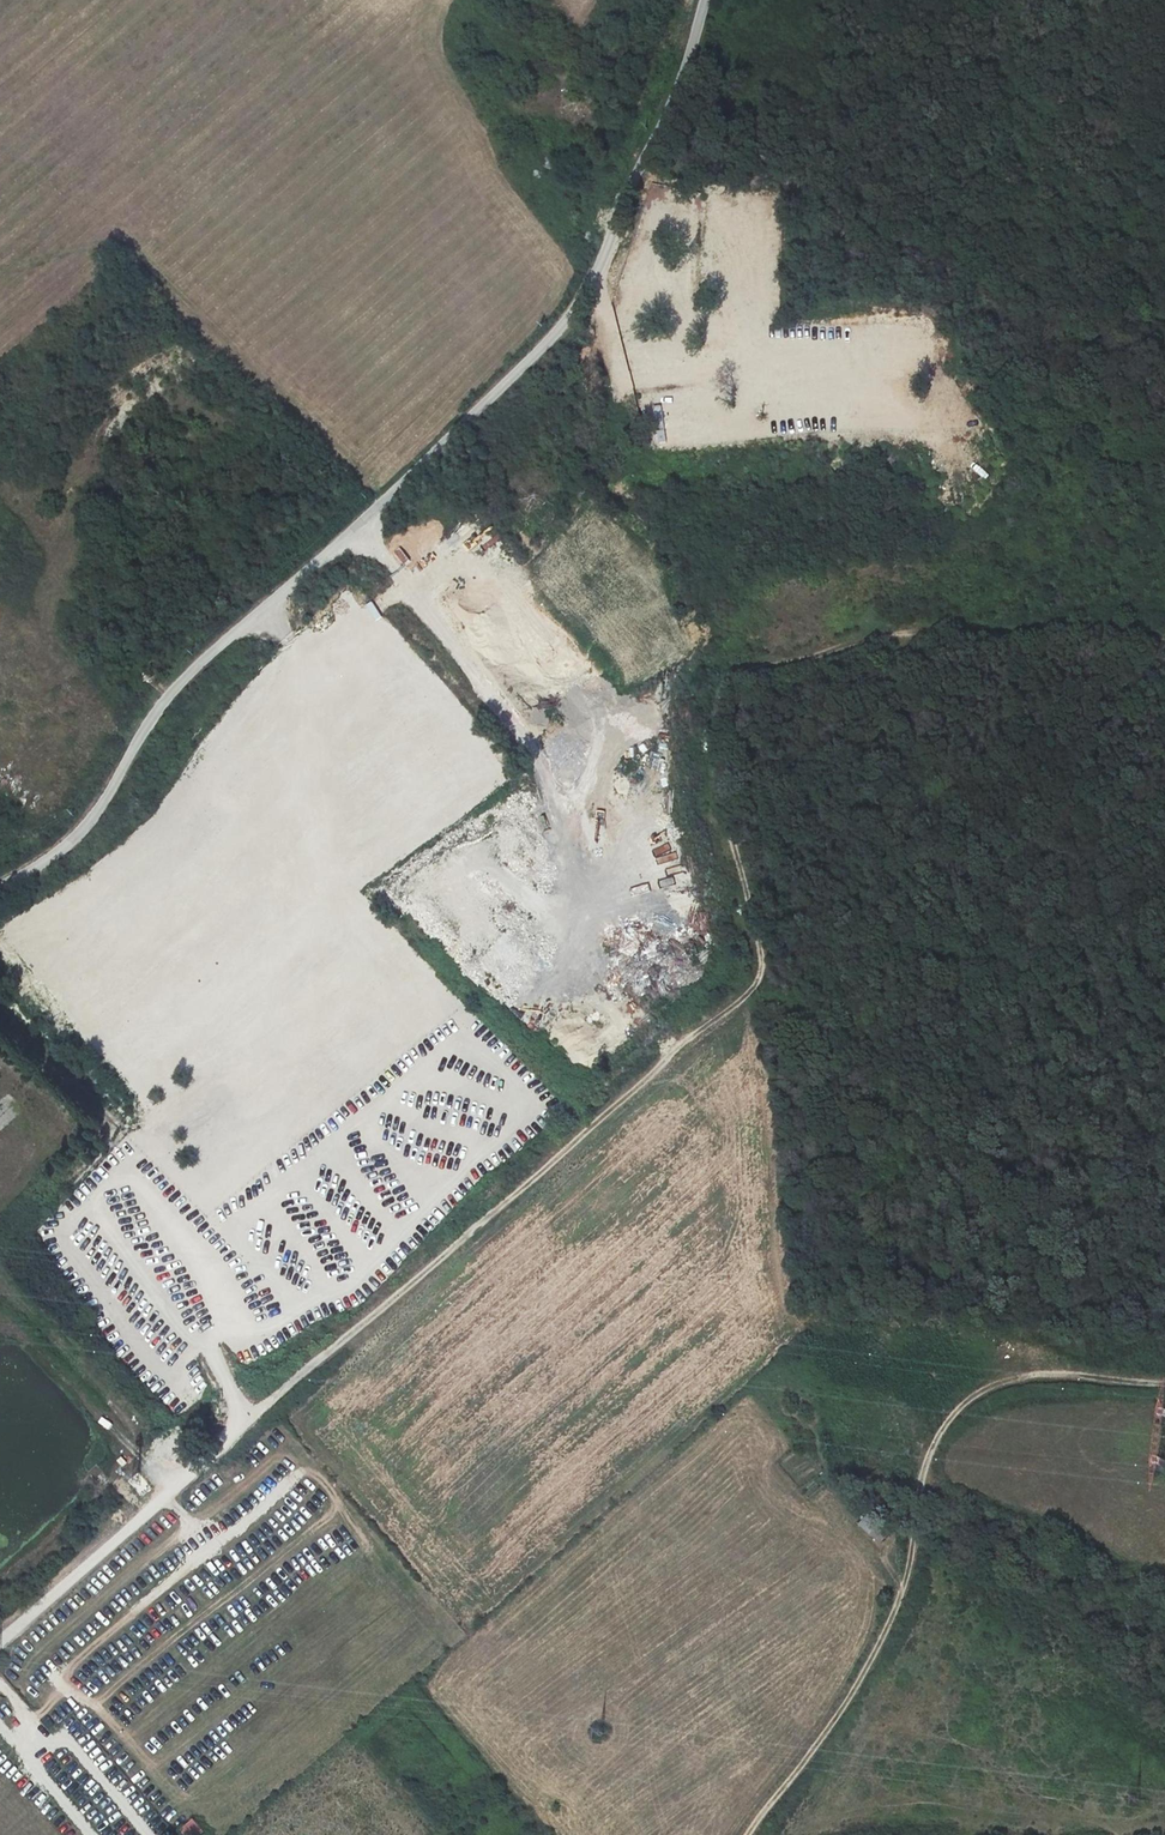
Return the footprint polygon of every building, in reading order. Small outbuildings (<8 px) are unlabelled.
[(315,628),(308,634),(319,649),(326,643),(315,628)] [(247,692),(263,700),(268,690),(252,682),(247,692)] [(176,800),(171,813),(186,817),(190,805),(176,800)] [(858,1524),(879,1543),(888,1532),(866,1514),(858,1524)] [(183,1834),(200,1834),(203,1832),(192,1818),(179,1829),(183,1834)]
